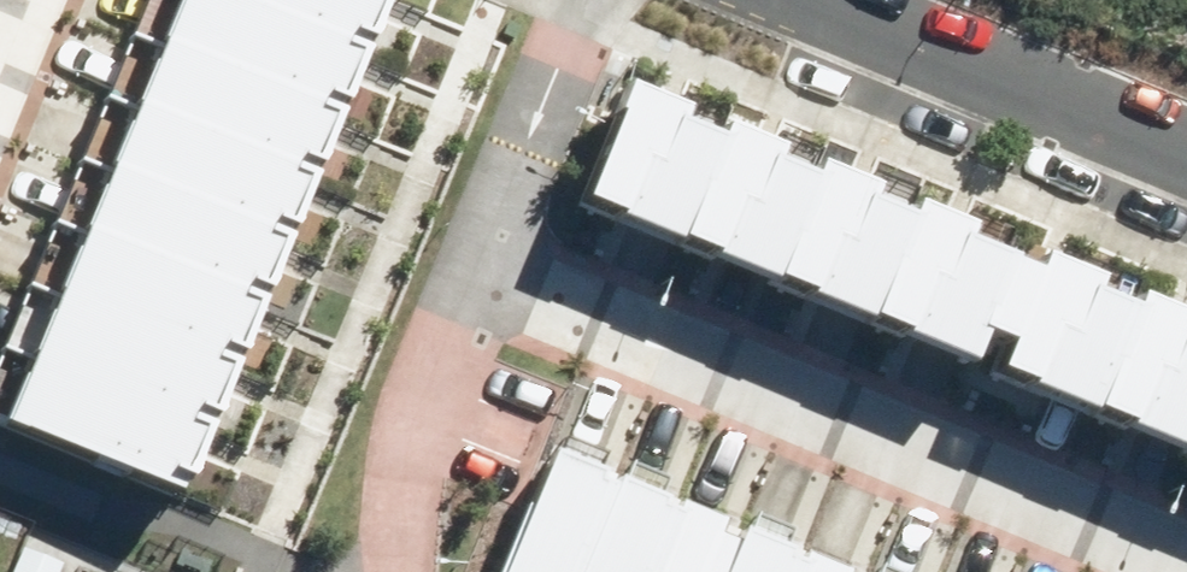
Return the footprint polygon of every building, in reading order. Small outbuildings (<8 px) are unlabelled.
[(18,418),(193,488),(390,0),(186,0),(18,418)] [(636,78),(587,195),(1186,441),(1186,304),(636,78)] [(663,487),(553,442),(502,571),(628,571),(663,487)] [(729,514),(663,487),(628,571),(705,571),(729,514)] [(787,538),(729,514),(705,571),(773,571),(787,538)] [(773,571),(852,571),(854,565),(787,538),(773,571)]
